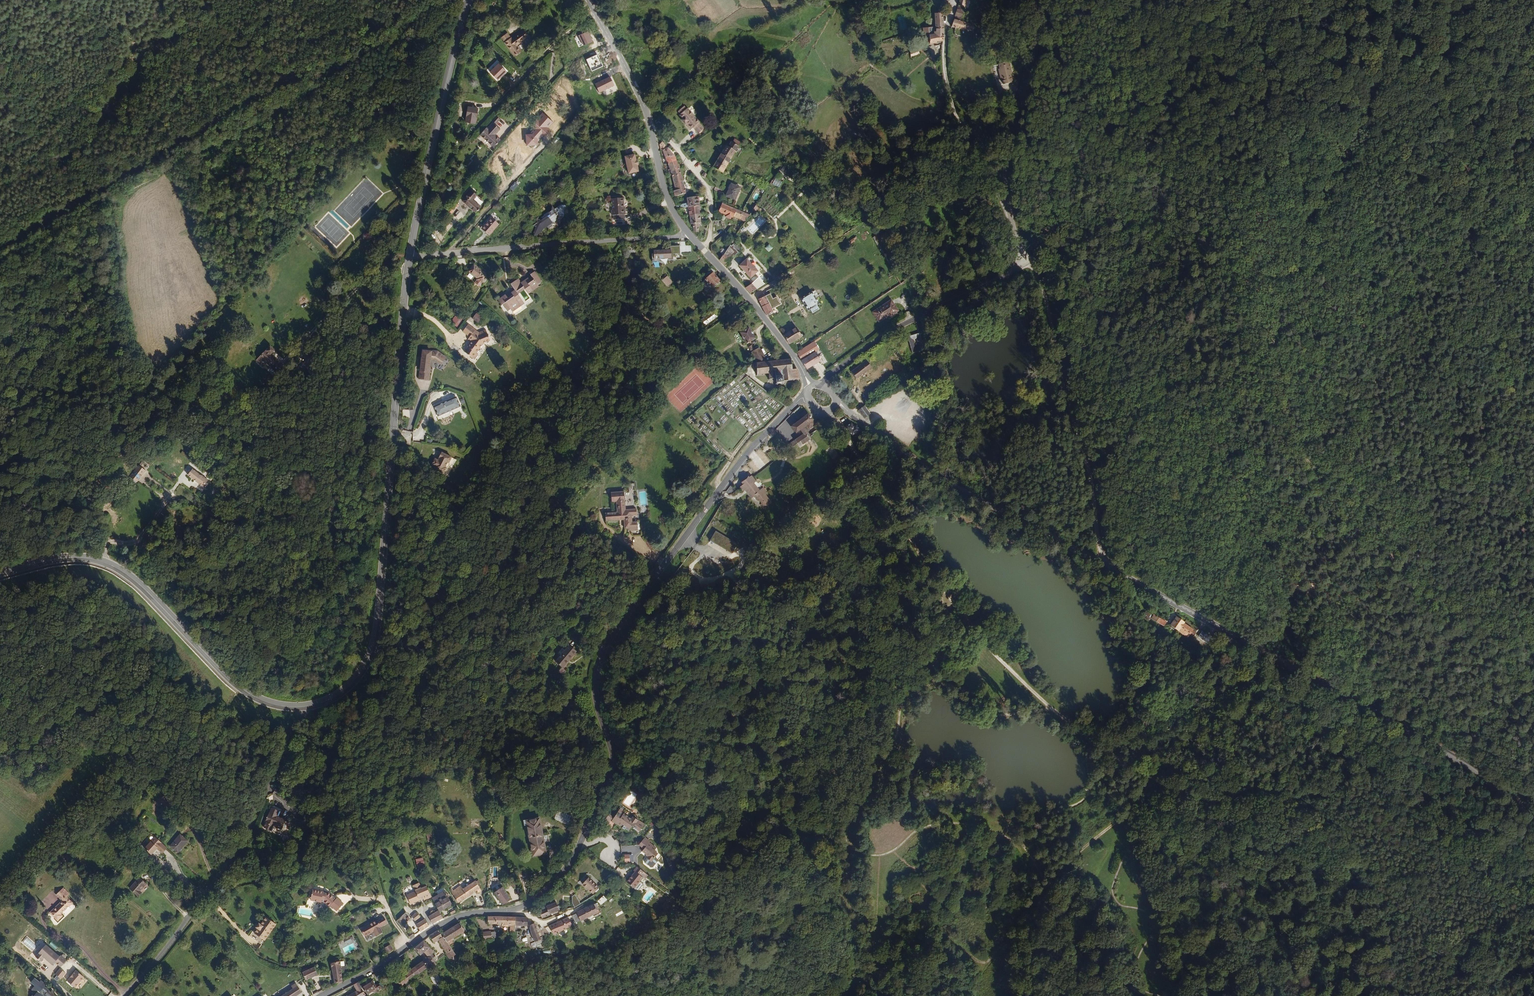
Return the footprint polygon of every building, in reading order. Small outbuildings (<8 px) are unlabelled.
[(963,18),(966,6),(959,5),(955,17),(963,18)] [(943,41),(944,24),(944,12),(936,12),(935,33),(928,33),(928,43),(935,42),(935,43),(938,42),(938,41),(943,41)] [(965,29),(966,23),(962,22),(954,21),(952,27),(965,29)] [(978,32),(979,26),(966,23),(965,29),(978,32)] [(593,41),(589,31),(579,35),(583,45),(593,41)] [(505,33),(500,37),(514,55),(519,52),(516,48),(519,45),(519,44),(527,38),(522,32),(511,41),(505,33)] [(603,66),(598,55),(587,60),(592,71),(603,66)] [(1009,62),(1000,64),(1001,69),(1002,69),(1003,72),(1001,72),(1002,79),(1004,78),(1005,83),(1014,81),(1013,76),(1014,76),(1012,66),(1010,66),(1009,62)] [(506,72),(499,63),(490,71),(498,80),(506,72)] [(614,86),(609,77),(595,84),(599,93),(614,86)] [(660,104),(655,107),(657,112),(661,116),(666,112),(660,104)] [(475,120),(478,110),(468,107),(465,117),(475,120)] [(699,124),(686,109),(685,110),(683,107),(677,112),(682,119),(681,120),(684,124),(685,123),(691,131),(696,126),(698,124),(699,124)] [(555,122),(542,111),(531,124),(535,127),(530,132),(531,134),(526,134),(526,146),(538,145),(538,143),(547,133),(546,132),(555,122)] [(501,138),(495,134),(501,127),(496,123),(494,121),(488,127),(487,126),(481,133),(495,145),(501,138)] [(673,156),(668,145),(663,146),(661,146),(664,158),(673,156)] [(728,165),(736,153),(729,148),(724,155),(722,153),(718,159),(728,165)] [(634,155),(624,157),(625,162),(625,165),(625,168),(627,168),(628,174),(638,172),(637,166),(638,166),(636,161),(635,161),(634,155)] [(676,162),(673,156),(664,158),(666,165),(676,162)] [(722,174),(728,165),(718,159),(712,168),(722,174)] [(678,170),(676,162),(666,165),(668,173),(678,170)] [(781,171),(787,175),(790,169),(784,165),(781,171)] [(685,193),(680,175),(669,178),(672,189),(671,190),(672,194),(673,194),(674,196),(685,193)] [(780,188),(783,181),(775,178),(772,185),(780,188)] [(449,195),(455,188),(448,181),(441,189),(449,195)] [(742,187),(732,183),(726,196),(736,200),(742,187)] [(474,191),(465,201),(477,212),(484,205),(476,198),(478,195),(474,191)] [(612,216),(613,221),(624,220),(624,215),(623,215),(623,210),(624,210),(624,198),(612,199),(612,211),(611,211),(611,216),(612,216)] [(697,207),(694,198),(686,200),(687,205),(681,207),(682,211),(688,209),(697,207)] [(455,203),(448,211),(452,214),(459,207),(455,203)] [(749,218),(740,214),(724,206),(720,208),(719,213),(744,225),(749,218)] [(699,216),(697,207),(688,209),(690,218),(699,216)] [(549,218),(536,227),(538,229),(536,234),(541,231),(542,229),(545,227),(547,225),(552,222),(555,226),(557,220),(560,218),(558,215),(559,208),(552,213),(550,210),(549,213),(546,215),(549,218)] [(702,225),(700,220),(699,216),(690,218),(692,227),(695,227),(697,233),(701,232),(699,226),(702,225)] [(490,236),(497,229),(488,221),(482,230),(490,236)] [(879,234),(873,237),(876,243),(882,239),(879,234)] [(658,254),(653,254),(653,267),(659,267),(659,263),(667,263),(667,259),(677,259),(677,256),(682,256),(682,252),(691,252),(691,248),(686,249),(686,241),(680,241),(680,246),(671,246),(671,250),(663,250),(663,251),(658,252),(658,254)] [(744,256),(739,251),(740,250),(739,248),(737,249),(736,248),(734,250),(731,254),(738,260),(739,260),(744,256)] [(738,260),(731,254),(730,255),(727,259),(733,265),(738,260)] [(733,265),(727,259),(724,263),(729,268),(733,265)] [(751,260),(742,269),(746,273),(752,282),(762,274),(751,260)] [(469,263),(464,270),(474,277),(473,279),(478,283),(484,275),(469,263)] [(510,292),(498,301),(502,306),(504,306),(509,312),(511,310),(513,312),(521,305),(519,302),(522,299),(516,292),(523,286),(528,293),(538,284),(536,283),(540,279),(533,270),(529,273),(529,274),(520,282),(516,278),(509,284),(514,290),(511,293),(510,292)] [(716,272),(704,283),(713,292),(724,281),(716,272)] [(670,277),(667,281),(673,286),(677,282),(670,277)] [(761,289),(757,283),(749,290),(753,294),(761,289)] [(816,309),(815,307),(818,305),(811,294),(799,302),(806,312),(808,311),(810,314),(816,309)] [(770,302),(766,295),(759,300),(771,317),(777,313),(772,305),(770,302)] [(731,312),(748,301),(745,298),(729,309),(731,312)] [(900,311),(892,299),(873,312),(880,324),(900,311)] [(707,322),(719,314),(716,310),(714,308),(702,315),(707,322)] [(477,313),(473,319),(481,325),(485,318),(477,313)] [(455,315),(451,321),(456,325),(461,319),(455,315)] [(490,338),(487,330),(480,333),(479,334),(473,330),(474,328),(467,323),(462,330),(469,335),(468,336),(472,339),(481,346),(484,341),(490,338)] [(789,344),(804,334),(798,326),(783,335),(789,344)] [(752,337),(746,328),(738,333),(744,343),(752,337)] [(684,339),(693,335),(690,331),(683,336),(684,339)] [(910,354),(926,351),(922,332),(919,333),(910,336),(906,336),(910,354)] [(481,346),(472,339),(467,345),(468,346),(464,350),(469,353),(472,349),(476,352),(481,346)] [(816,363),(821,360),(814,349),(816,347),(813,342),(795,353),(806,369),(816,363)] [(764,360),(755,346),(749,350),(756,361),(764,360)] [(474,358),(478,353),(476,352),(472,349),(469,353),(474,358)] [(432,368),(433,359),(437,360),(444,365),(449,359),(440,352),(435,351),(435,352),(431,352),(432,351),(424,350),(423,358),(424,358),(425,359),(425,360),(424,360),(423,380),(432,381),(433,368),(432,368)] [(265,359),(250,374),(257,381),(261,378),(268,385),(276,377),(267,367),(270,364),(265,359)] [(755,361),(756,377),(769,376),(769,382),(774,381),(774,385),(783,385),(783,382),(799,381),(798,369),(792,370),(791,359),(755,361)] [(867,362),(851,372),(852,375),(855,379),(872,370),(867,362)] [(299,376),(307,371),(304,366),(297,371),(299,376)] [(301,379),(309,374),(307,371),(299,376),(301,379)] [(458,398),(436,407),(440,416),(461,406),(458,398)] [(870,413),(864,406),(858,410),(864,418),(870,413)] [(816,424),(804,408),(798,413),(802,418),(791,427),(797,434),(801,431),(805,436),(800,440),(804,445),(812,439),(804,428),(807,426),(810,429),(816,424)] [(724,415),(720,419),(724,423),(728,418),(724,415)] [(852,436),(861,430),(855,425),(853,426),(851,423),(846,427),(852,436)] [(703,425),(701,427),(710,433),(711,430),(703,425)] [(832,446),(826,450),(834,461),(840,456),(832,446)] [(452,462),(455,457),(445,452),(442,458),(442,459),(440,459),(438,459),(435,465),(438,467),(437,468),(447,473),(449,467),(452,467),(453,464),(452,462)] [(145,465),(133,479),(139,485),(148,475),(144,472),(148,467),(145,465)] [(196,473),(191,480),(206,493),(213,486),(207,481),(206,482),(196,473)] [(754,475),(738,485),(743,489),(744,488),(746,488),(745,490),(749,496),(751,495),(753,499),(755,498),(757,502),(756,503),(759,507),(768,502),(762,494),(764,492),(761,487),(759,488),(756,484),(755,485),(753,482),(756,480),(754,475)] [(632,523),(632,515),(638,515),(637,507),(626,508),(625,490),(612,490),(613,499),(615,500),(615,512),(603,512),(603,521),(624,521),(624,527),(627,527),(627,532),(629,532),(631,532),(631,534),(639,534),(638,522),(632,523)] [(711,527),(704,535),(723,552),(730,544),(711,527)] [(655,550),(652,543),(645,546),(648,554),(655,550)] [(1175,618),(1170,628),(1183,634),(1184,632),(1189,635),(1192,628),(1182,624),(1183,622),(1175,618)] [(570,645),(565,650),(563,648),(558,653),(561,656),(555,661),(563,669),(578,653),(570,645)] [(262,823),(259,829),(267,833),(269,828),(278,832),(282,822),(276,819),(278,814),(269,809),(267,814),(266,813),(261,822),(262,823)] [(573,816),(556,809),(552,817),(568,826),(573,816)] [(643,828),(637,823),(636,824),(632,820),(630,822),(620,813),(622,812),(620,809),(612,819),(610,821),(614,825),(615,824),(618,827),(617,828),(626,835),(630,830),(636,836),(643,828)] [(606,818),(604,816),(599,822),(604,826),(609,820),(606,818)] [(537,819),(524,822),(533,858),(546,854),(537,819)] [(181,835),(171,846),(179,853),(189,841),(181,835)] [(646,838),(639,845),(644,850),(643,851),(649,856),(647,858),(652,862),(659,854),(656,851),(657,850),(650,844),(651,843),(646,838)] [(156,851),(154,856),(162,861),(165,855),(156,851)] [(418,871),(426,869),(423,858),(416,860),(418,871)] [(640,889),(649,879),(646,877),(649,873),(642,868),(638,871),(640,872),(631,882),(640,889)] [(464,890),(476,884),(473,879),(462,887),(464,890)] [(139,880),(129,891),(138,898),(141,895),(139,893),(145,886),(139,880)] [(422,887),(420,882),(414,885),(416,890),(408,893),(409,895),(421,888),(424,892),(428,889),(427,886),(422,887)] [(460,905),(478,893),(479,895),(482,893),(476,884),(464,890),(462,887),(455,891),(454,893),(453,895),(460,905)] [(598,895),(587,884),(581,890),(592,901),(598,895)] [(433,896),(429,889),(428,889),(424,892),(421,888),(409,895),(412,903),(425,897),(426,899),(433,896)] [(434,897),(440,910),(452,905),(444,888),(437,891),(439,895),(434,897)] [(502,888),(494,892),(503,905),(510,900),(502,888)] [(68,897),(62,891),(58,894),(71,906),(71,905),(65,899),(68,897)] [(338,911),(344,903),(337,898),(336,899),(328,892),(326,894),(323,894),(323,892),(311,892),(311,895),(311,900),(311,903),(322,903),(322,902),(324,903),(330,907),(331,906),(338,911)] [(61,917),(71,906),(58,894),(55,898),(61,903),(49,915),(58,923),(62,918),(61,917)] [(604,895),(598,901),(601,905),(608,899),(604,895)] [(561,913),(557,905),(546,910),(546,912),(539,915),(542,921),(561,913)] [(598,916),(594,906),(576,915),(581,924),(598,916)] [(431,924),(443,918),(438,909),(428,916),(431,924)] [(418,912),(411,915),(415,921),(421,918),(418,912)] [(400,917),(406,930),(413,927),(407,914),(400,917)] [(264,941),(276,924),(265,916),(259,924),(257,923),(254,928),(255,929),(253,932),(264,941)] [(383,932),(379,926),(387,922),(383,916),(376,921),(376,920),(374,921),(375,923),(371,925),(375,931),(378,935),(383,932)] [(514,926),(514,918),(505,917),(487,918),(487,926),(514,926)] [(418,933),(429,926),(429,925),(425,918),(416,924),(416,925),(415,926),(418,933)] [(528,928),(528,920),(514,918),(514,926),(514,934),(521,934),(520,929),(528,928)] [(574,927),(570,918),(550,927),(554,936),(574,927)] [(371,925),(375,923),(374,921),(360,930),(371,925)] [(542,942),(539,933),(535,924),(530,926),(537,944),(542,942)] [(375,931),(371,925),(360,930),(365,937),(374,931),(377,936),(378,935),(375,931)] [(264,941),(253,932),(255,929),(254,928),(247,936),(260,946),(264,941)] [(452,940),(462,936),(459,929),(445,935),(450,947),(454,945),(452,940)] [(450,947),(445,935),(443,936),(441,931),(440,931),(431,938),(434,944),(440,942),(446,956),(445,957),(446,960),(453,956),(450,947)] [(390,950),(396,947),(393,942),(387,947),(390,950)] [(66,960),(46,943),(35,956),(41,962),(45,958),(53,965),(55,962),(60,967),(66,960)] [(432,953),(424,943),(414,951),(418,957),(422,954),(425,959),(398,983),(400,986),(402,983),(405,987),(420,974),(420,973),(425,968),(432,964),(430,960),(429,956),(432,953)] [(343,979),(338,960),(330,962),(335,983),(343,979)] [(394,969),(401,964),(399,960),(388,966),(390,969),(393,967),(394,969)] [(306,982),(318,975),(312,967),(300,975),(306,982)] [(66,973),(60,968),(56,973),(61,978),(66,973)] [(84,977),(76,970),(67,980),(75,987),(84,977)] [(431,977),(437,988),(444,984),(437,973),(431,977)] [(33,995),(56,995),(55,993),(53,995),(47,989),(49,987),(43,983),(42,984),(37,980),(34,983),(37,986),(34,990),(37,992),(33,995)] [(375,980),(366,986),(371,994),(376,990),(378,993),(384,988),(381,982),(378,984),(375,980)] [(305,990),(298,982),(293,986),(295,988),(284,995),(297,995),(305,990)] [(369,995),(362,982),(357,984),(359,988),(347,995),(369,995)]
